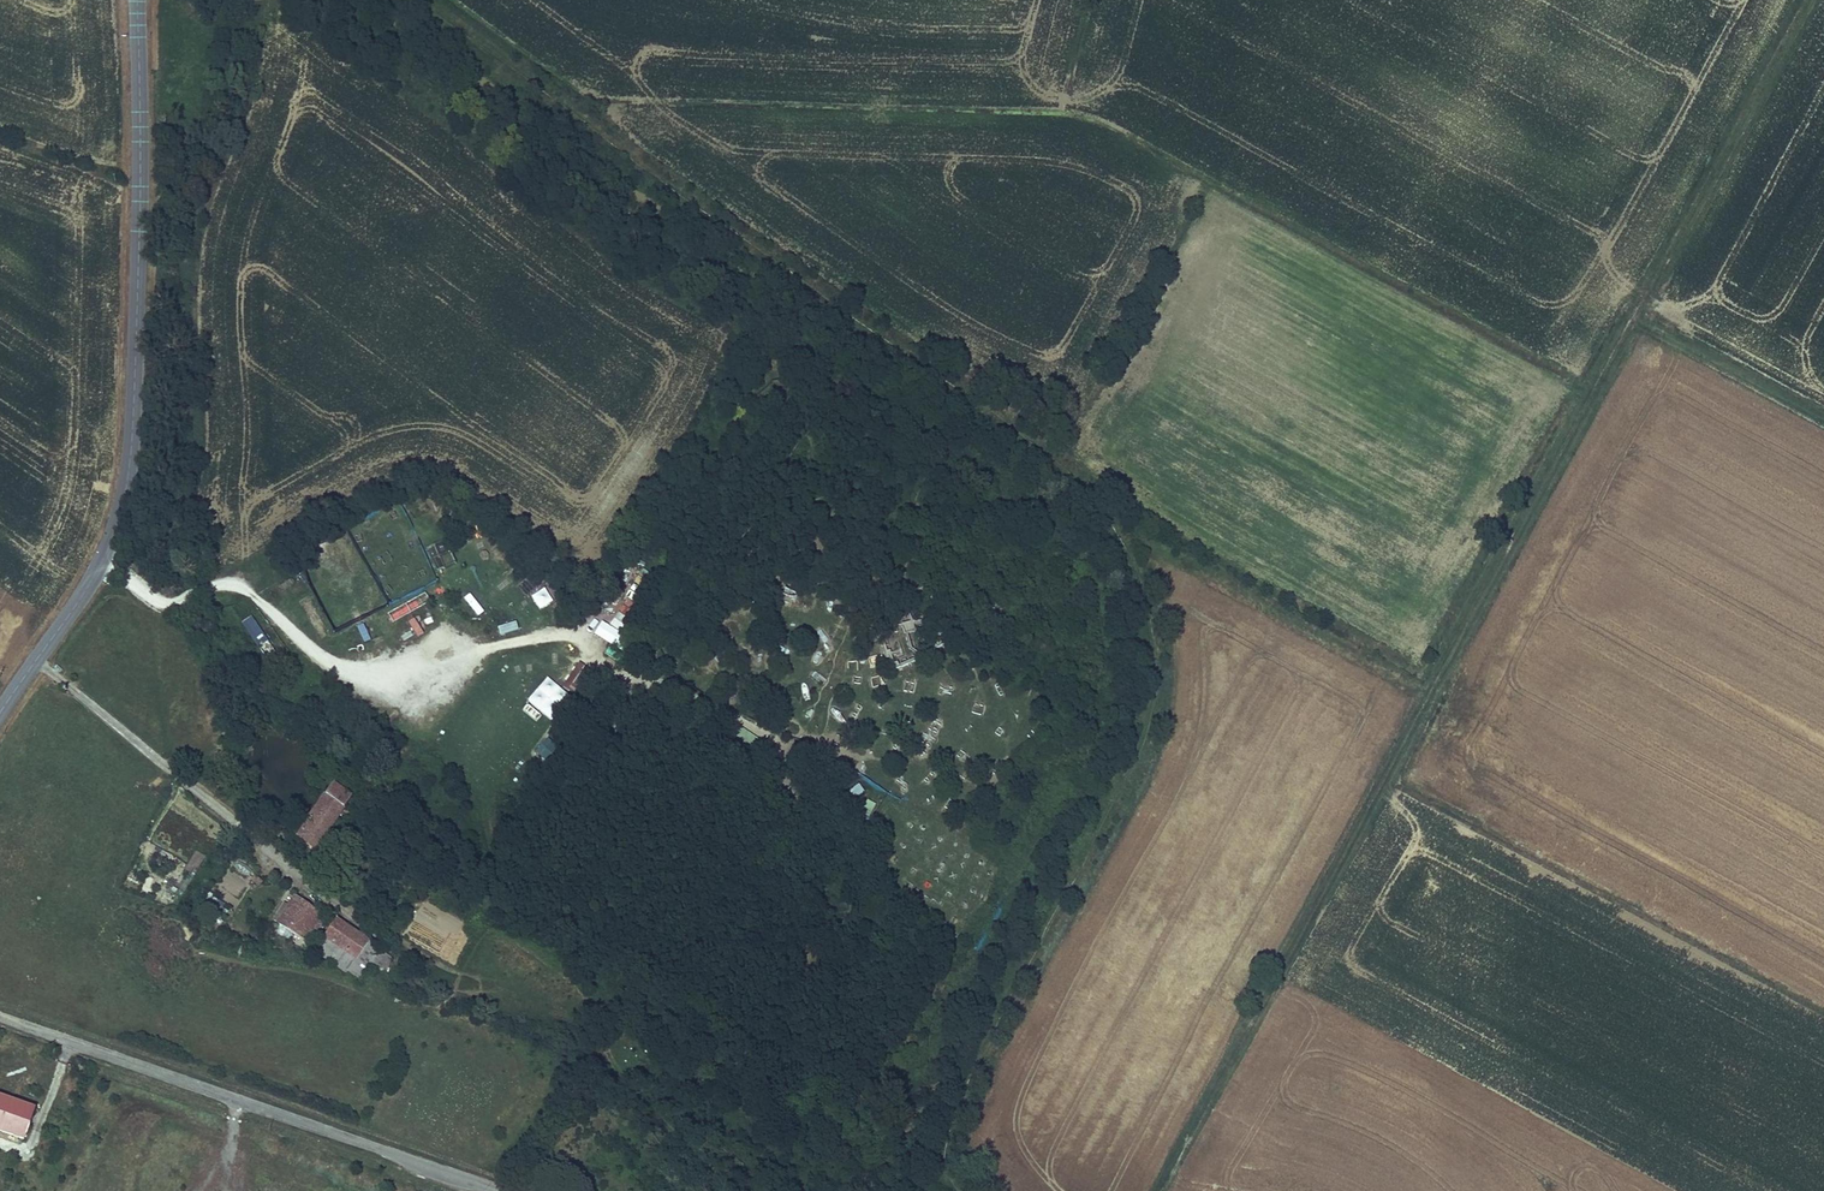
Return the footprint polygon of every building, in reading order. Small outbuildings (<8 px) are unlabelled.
[(539,610),(554,601),(545,586),(530,595),(539,610)] [(420,598),(388,611),(391,620),(430,605),(425,591),(418,594),(420,598)] [(271,642),(252,616),(243,622),(262,648),(271,642)] [(415,618),(408,622),(417,638),(424,634),(415,618)] [(498,627),(500,636),(518,631),(516,622),(498,627)] [(364,624),(357,627),(365,643),(372,640),(364,624)] [(594,674),(578,663),(563,686),(579,697),(594,674)] [(549,678),(528,700),(551,721),(572,699),(549,678)] [(738,725),(733,732),(753,748),(759,741),(738,725)] [(547,765),(561,751),(548,739),(535,752),(547,765)] [(350,799),(338,789),(342,784),(336,780),(327,792),(316,806),(306,820),(307,821),(296,838),(315,851),(335,822),(343,810),(352,812),(358,804),(350,799)] [(861,785),(850,791),(855,799),(865,794),(861,785)] [(327,917),(293,895),(287,905),(275,922),(313,947),(320,936),(316,933),(327,917)] [(283,902),(272,920),(275,922),(287,905),(283,902)] [(314,951),(346,973),(347,971),(362,981),(371,969),(385,974),(390,957),(387,955),(335,920),(314,951)] [(0,1097),(0,1131),(23,1139),(24,1139),(34,1109),(0,1097)] [(23,1139),(0,1131),(0,1138),(21,1145),(23,1139)]
